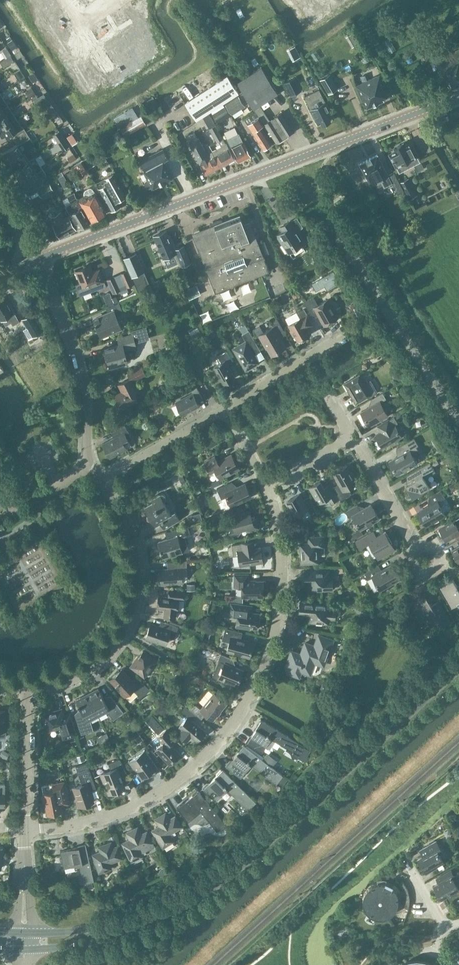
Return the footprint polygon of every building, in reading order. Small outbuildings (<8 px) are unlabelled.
[(29,4),(35,13),(31,16),(35,22),(46,15),(42,10),(54,2),(52,0),(35,0),(29,4)] [(305,3),(312,14),(331,2),(330,0),(303,0),(305,3)] [(148,21),(137,28),(143,38),(137,41),(144,52),(149,48),(160,41),(148,21)] [(52,25),(41,32),(45,37),(49,35),(55,44),(73,33),(66,23),(55,30),(52,25)] [(73,33),(55,44),(61,54),(57,56),(61,62),(71,55),(68,50),(79,43),(73,33)] [(13,39),(8,43),(13,51),(18,48),(13,39)] [(117,41),(106,48),(119,68),(130,61),(135,57),(128,47),(123,50),(117,41)] [(20,50),(15,54),(18,59),(23,55),(20,50)] [(316,50),(311,54),(316,61),(321,58),(316,50)] [(6,59),(1,62),(4,67),(15,61),(11,56),(6,59)] [(78,65),(67,72),(71,77),(75,75),(81,84),(99,73),(92,63),(81,70),(78,65)] [(283,137),(294,130),(283,112),(270,120),(260,105),(278,93),(262,68),(238,83),(244,93),(250,102),(259,117),(264,124),(276,142),(278,140),(279,142),(284,139),(283,137)] [(20,69),(14,73),(19,81),(25,77),(20,69)] [(34,73),(29,76),(33,83),(38,79),(34,73)] [(99,73),(81,84),(87,94),(93,91),(95,94),(102,89),(100,86),(105,83),(99,73)] [(330,74),(320,80),(329,94),(338,88),(330,74)] [(366,108),(384,100),(383,98),(390,96),(380,75),(356,86),(366,108)] [(185,103),(197,120),(239,93),(228,76),(185,103)] [(302,90),(295,78),(285,83),(291,95),(302,90)] [(32,88),(26,92),(29,98),(36,94),(32,88)] [(318,124),(321,122),(322,124),(331,120),(330,118),(333,117),(320,89),(305,96),(318,124)] [(185,90),(178,94),(183,101),(189,97),(185,90)] [(244,93),(239,96),(245,105),(250,102),(244,93)] [(44,94),(38,98),(41,103),(47,99),(44,94)] [(239,95),(226,104),(232,114),(245,106),(245,105),(239,96),(239,95)] [(12,110),(7,102),(0,106),(0,118),(12,110)] [(224,117),(225,119),(231,115),(225,106),(213,114),(217,121),(224,117)] [(17,119),(12,110),(0,118),(0,130),(17,119)] [(139,117),(121,128),(125,136),(146,124),(141,116),(139,117)] [(261,126),(264,124),(259,117),(247,124),(263,149),(272,144),(261,126)] [(17,119),(0,130),(0,140),(1,141),(12,135),(15,139),(27,132),(24,126),(22,127),(17,119)] [(223,138),(216,125),(210,129),(217,142),(219,141),(223,138)] [(233,126),(226,129),(228,134),(235,131),(233,126)] [(60,131),(53,135),(58,142),(64,138),(60,131)] [(9,163),(30,149),(36,145),(27,132),(15,139),(18,144),(3,154),(9,163)] [(72,134),(67,137),(72,145),(77,142),(72,134)] [(238,162),(251,156),(243,141),(243,142),(239,134),(227,139),(238,162)] [(64,138),(58,142),(63,150),(69,146),(64,138)] [(199,138),(189,143),(206,175),(221,167),(212,151),(207,154),(199,138)] [(226,143),(226,144),(212,151),(221,167),(235,159),(226,143)] [(421,161),(411,143),(405,146),(403,144),(395,148),(396,151),(390,154),(398,170),(413,163),(414,165),(421,161)] [(14,171),(31,161),(28,156),(33,153),(30,149),(9,163),(14,171)] [(161,185),(165,183),(164,183),(172,179),(173,179),(172,178),(164,161),(169,159),(163,149),(141,161),(146,171),(144,172),(148,180),(146,180),(145,182),(145,184),(147,187),(148,188),(150,188),(152,187),(153,188),(152,188),(153,189),(154,189),(153,188),(161,184),(161,185)] [(74,154),(68,158),(71,162),(77,159),(74,154)] [(367,160),(360,164),(371,185),(374,189),(383,185),(384,187),(392,183),(398,193),(404,190),(394,172),(388,175),(378,155),(371,158),(367,160)] [(83,160),(88,169),(95,165),(90,156),(83,160)] [(31,161),(14,171),(20,180),(41,166),(36,157),(31,161)] [(74,166),(81,179),(90,174),(83,161),(74,166)] [(41,166),(20,180),(25,188),(47,174),(41,166)] [(97,185),(111,210),(121,205),(119,202),(121,200),(121,199),(126,196),(114,174),(105,178),(106,180),(97,185)] [(407,179),(401,182),(406,193),(410,199),(416,196),(413,189),(407,179)] [(38,190),(42,197),(54,190),(50,183),(38,190)] [(84,195),(85,195),(79,199),(84,207),(84,208),(91,222),(107,213),(95,192),(94,193),(92,190),(91,189),(89,189),(86,191),(84,192),(84,195)] [(72,214),(79,228),(91,222),(84,208),(84,207),(79,199),(76,193),(70,196),(73,202),(67,205),(72,214)] [(55,222),(53,223),(61,238),(77,230),(70,217),(66,219),(63,212),(53,217),(55,222)] [(207,231),(194,236),(216,292),(270,272),(250,222),(244,225),(241,218),(236,220),(233,221),(225,224),(223,221),(223,222),(222,220),(220,221),(218,222),(216,223),(215,224),(213,224),(211,224),(211,230),(207,231)] [(277,235),(283,244),(281,246),(285,253),(288,252),(289,253),(304,243),(298,232),(298,231),(297,231),(291,220),(280,227),(283,231),(277,235)] [(175,254),(180,267),(191,262),(184,246),(176,249),(170,235),(169,236),(166,230),(154,236),(164,259),(175,254)] [(125,258),(132,275),(144,271),(136,253),(125,258)] [(87,267),(76,272),(80,281),(75,283),(80,296),(106,286),(100,269),(90,273),(87,267)] [(127,271),(120,274),(125,287),(132,284),(127,271)] [(144,271),(132,275),(139,291),(150,286),(144,271)] [(334,271),(312,283),(316,291),(325,286),(327,290),(339,283),(336,277),(337,276),(334,271)] [(115,277),(108,280),(113,292),(121,289),(115,277)] [(189,278),(182,280),(185,286),(191,283),(189,278)] [(197,285),(186,290),(190,299),(201,294),(197,285)] [(296,289),(290,292),(294,298),(300,295),(296,289)] [(304,303),(312,316),(318,313),(325,325),(337,318),(327,300),(318,305),(314,297),(304,303)] [(1,320),(3,319),(6,325),(11,322),(12,325),(19,321),(11,306),(9,307),(4,298),(0,300),(0,318),(1,320)] [(94,320),(101,335),(121,327),(116,316),(123,313),(119,303),(106,308),(108,314),(94,320)] [(301,318),(288,325),(291,330),(290,331),(293,336),(294,335),(297,341),(310,333),(307,328),(313,324),(304,309),(298,312),(301,318)] [(33,313),(23,319),(28,328),(24,330),(29,338),(43,331),(33,313)] [(286,347),(278,333),(284,329),(277,319),(271,322),(274,327),(264,332),(260,326),(253,329),(258,337),(259,336),(266,348),(267,348),(272,355),(286,347)] [(246,325),(240,329),(243,334),(249,330),(246,325)] [(149,338),(146,327),(138,329),(141,341),(149,338)] [(198,327),(190,331),(193,337),(201,333),(198,327)] [(246,341),(234,348),(236,352),(235,352),(243,365),(244,365),(247,370),(259,363),(254,354),(255,352),(260,349),(249,330),(243,334),(242,334),(246,341)] [(105,349),(110,367),(127,362),(124,350),(136,347),(132,334),(118,338),(120,344),(105,349)] [(34,339),(29,342),(34,351),(39,348),(34,339)] [(39,346),(45,349),(48,342),(41,340),(39,346)] [(214,367),(223,383),(235,377),(228,364),(233,361),(227,351),(218,356),(222,363),(214,367)] [(117,398),(122,408),(138,401),(134,394),(138,392),(132,381),(145,374),(141,367),(128,373),(130,378),(118,384),(124,395),(117,398)] [(344,383),(356,403),(370,395),(371,396),(377,392),(370,381),(365,384),(359,375),(344,383)] [(193,393),(176,402),(182,415),(200,406),(197,401),(203,398),(197,387),(191,390),(193,393)] [(361,412),(369,426),(388,415),(380,402),(386,399),(383,392),(371,399),(374,405),(361,412)] [(376,435),(383,447),(402,436),(395,425),(398,423),(396,419),(394,417),(393,417),(389,420),(378,426),(382,432),(376,435)] [(103,444),(110,457),(127,448),(124,442),(128,440),(128,438),(131,436),(125,425),(111,432),(114,438),(103,444)] [(389,461),(397,474),(417,463),(412,455),(419,451),(417,447),(419,446),(414,437),(396,448),(401,455),(389,461)] [(438,437),(433,440),(437,446),(442,443),(438,437)] [(205,462),(211,473),(216,470),(221,479),(240,468),(232,454),(219,462),(215,456),(205,462)] [(405,485),(412,497),(430,487),(425,478),(436,471),(433,466),(431,462),(430,462),(408,474),(412,481),(405,485)] [(333,487),(341,500),(352,494),(348,488),(357,483),(347,465),(333,473),(339,484),(333,487)] [(309,487),(319,503),(329,497),(332,502),(338,499),(329,485),(324,488),(320,481),(309,487)] [(232,482),(217,489),(222,499),(227,497),(232,506),(252,497),(245,483),(235,488),(232,482)] [(433,504),(419,512),(426,525),(433,522),(438,519),(445,515),(438,502),(445,498),(441,490),(429,497),(433,504)] [(145,506),(156,525),(161,522),(164,528),(180,519),(176,512),(171,514),(164,501),(166,500),(166,498),(166,496),(164,494),(162,493),(160,494),(151,499),(153,502),(145,506)] [(202,493),(196,496),(199,501),(205,499),(202,493)] [(286,502),(294,517),(308,509),(310,513),(316,510),(308,497),(303,500),(300,494),(286,502)] [(358,505),(345,512),(349,518),(352,516),(360,529),(379,518),(371,504),(361,510),(358,505)] [(234,524),(229,532),(238,537),(242,528),(249,526),(251,531),(260,528),(257,518),(252,519),(250,511),(245,513),(244,509),(230,513),(232,517),(234,524)] [(202,519),(200,513),(188,516),(190,523),(202,519)] [(458,540),(458,524),(457,525),(454,520),(439,529),(446,540),(454,536),(457,541),(458,540)] [(172,556),(182,553),(189,551),(185,536),(191,535),(188,526),(169,531),(171,538),(159,542),(163,557),(172,555),(172,556)] [(370,533),(356,541),(360,547),(369,542),(379,558),(394,549),(384,532),(373,539),(370,533)] [(300,544),(302,563),(318,562),(317,547),(324,547),(323,537),(309,538),(309,543),(300,544)] [(255,548),(254,541),(232,545),(234,556),(239,555),(241,566),(263,562),(261,547),(255,548)] [(160,570),(162,584),(182,582),(182,572),(187,572),(187,561),(174,562),(174,569),(160,570)] [(378,565),(365,573),(368,579),(373,577),(380,590),(400,578),(392,565),(382,571),(378,565)] [(305,571),(305,578),(310,578),(310,590),(332,589),(332,578),(329,578),(329,571),(322,571),(321,569),(310,569),(310,571),(305,571)] [(266,581),(249,581),(248,574),(235,574),(235,586),(242,586),(242,597),(263,597),(263,589),(266,589),(266,581)] [(457,586),(453,579),(439,587),(451,608),(458,604),(458,605),(458,604),(458,584),(457,586)] [(159,596),(157,608),(165,609),(165,617),(175,618),(176,610),(178,610),(179,599),(184,599),(185,592),(169,590),(169,597),(159,596)] [(421,621),(424,619),(433,614),(440,628),(450,622),(438,601),(431,605),(425,595),(414,601),(417,608),(414,610),(421,621)] [(300,602),(299,614),(310,614),(309,621),(328,623),(329,618),(335,618),(335,610),(329,610),(330,604),(300,602)] [(230,610),(230,614),(238,615),(236,626),(258,628),(260,614),(252,613),(253,606),(246,605),(231,603),(230,610)] [(364,604),(357,604),(360,614),(367,611),(364,604)] [(146,637),(166,644),(169,637),(174,639),(179,626),(165,622),(163,627),(151,623),(146,637)] [(225,628),(222,640),(229,642),(227,650),(234,652),(234,653),(241,655),(241,654),(250,656),(253,642),(241,639),(243,632),(225,628)] [(315,662),(324,665),(333,640),(319,635),(315,646),(305,643),(301,654),(292,651),(287,665),(291,667),(289,673),(299,676),(301,671),(310,674),(315,662)] [(143,651),(131,666),(145,676),(156,661),(143,651)] [(225,663),(218,678),(229,683),(229,682),(237,685),(243,670),(231,665),(234,659),(221,653),(218,660),(225,663)] [(110,679),(125,696),(133,689),(141,698),(150,689),(137,677),(133,681),(122,669),(110,679)] [(88,694),(99,714),(105,711),(108,712),(114,720),(124,712),(112,696),(105,699),(102,695),(103,695),(102,693),(101,693),(99,688),(88,694)] [(189,709),(202,719),(206,714),(213,720),(227,703),(214,692),(201,709),(194,703),(189,709)] [(99,714),(88,694),(77,700),(79,705),(80,707),(82,711),(75,714),(82,734),(94,730),(91,720),(91,718),(99,714)] [(179,733),(187,740),(191,735),(197,740),(205,731),(192,720),(196,715),(185,706),(180,711),(187,717),(180,726),(183,728),(179,733)] [(75,728),(72,719),(70,713),(64,715),(62,709),(44,715),(49,731),(63,726),(67,738),(77,735),(75,728)] [(152,715),(146,720),(158,733),(164,728),(152,715)] [(305,746),(299,742),(263,720),(259,727),(257,728),(253,735),(253,738),(250,744),(262,752),(271,738),(293,751),(294,756),(298,759),(305,746)] [(156,749),(170,764),(181,755),(171,744),(176,740),(167,730),(158,738),(163,743),(156,749)] [(229,768),(241,778),(251,764),(277,784),(278,782),(281,779),(283,776),(273,767),(263,760),(245,746),(240,752),(239,752),(233,759),(234,763),(229,768)] [(129,761),(142,779),(145,776),(148,775),(149,776),(157,774),(155,769),(158,767),(145,749),(129,761)] [(268,753),(263,760),(273,767),(278,761),(268,753)] [(103,773),(110,793),(126,787),(123,781),(130,778),(120,759),(109,764),(111,770),(103,773)] [(83,785),(74,787),(78,798),(76,799),(79,807),(94,802),(90,790),(96,787),(92,775),(88,762),(76,766),(81,779),(83,785)] [(205,791),(216,801),(228,789),(249,810),(254,805),(257,802),(223,769),(223,770),(221,770),(216,774),(216,776),(210,782),(211,785),(205,791)] [(281,779),(278,782),(283,785),(288,779),(283,776),(281,779)] [(68,802),(64,781),(53,784),(54,791),(43,794),(47,814),(63,811),(62,803),(68,802)] [(179,810),(189,822),(201,811),(217,831),(226,824),(200,792),(193,797),(193,796),(185,802),(185,806),(179,810)] [(254,805),(249,810),(252,814),(257,809),(256,808),(254,805)] [(153,830),(163,847),(173,841),(169,834),(182,826),(175,816),(170,819),(166,813),(155,819),(160,826),(153,830)] [(123,843),(131,861),(142,856),(141,852),(154,846),(147,831),(141,834),(138,827),(127,832),(130,839),(123,843)] [(424,856),(418,859),(426,873),(436,867),(436,866),(444,862),(439,853),(442,851),(436,841),(420,850),(424,856)] [(93,854),(98,870),(102,872),(110,869),(111,866),(110,863),(123,858),(119,845),(113,847),(112,842),(99,846),(101,852),(93,854)] [(60,851),(64,868),(80,865),(84,883),(88,882),(92,882),(95,881),(87,848),(80,849),(77,848),(60,851)] [(51,856),(53,865),(62,863),(60,854),(51,856)] [(439,883),(434,886),(442,899),(450,894),(451,896),(458,893),(458,891),(458,890),(458,889),(452,876),(454,875),(451,870),(436,878),(439,883)] [(386,881),(385,883),(383,883),(381,883),(379,883),(378,883),(376,883),(374,884),(373,885),(371,885),(370,887),(368,888),(367,889),(366,890),(365,892),(364,893),(364,895),(363,897),(363,899),(363,900),(363,902),(363,904),(364,905),(364,907),(365,909),(366,910),(367,912),(368,913),(369,914),(371,915),(372,916),(374,917),(375,918),(377,918),(379,918),(380,918),(382,918),(384,918),(386,918),(387,917),(389,916),(390,916),(392,915),(393,913),(394,912),(395,911),(396,909),(397,908),(398,906),(398,904),(399,903),(399,901),(399,899),(398,897),(398,896),(397,894),(397,892),(396,891),(395,889),(394,888),(392,887),(393,885),(386,881)] [(348,934),(340,937),(342,943),(350,940),(348,934)]
